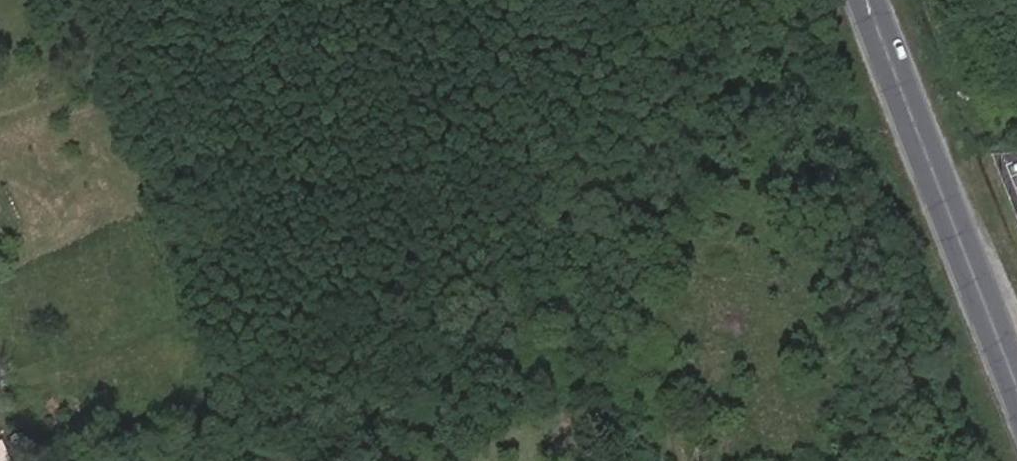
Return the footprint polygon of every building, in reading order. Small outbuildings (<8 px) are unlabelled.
[(0,444),(0,460),(10,460),(0,444)]
